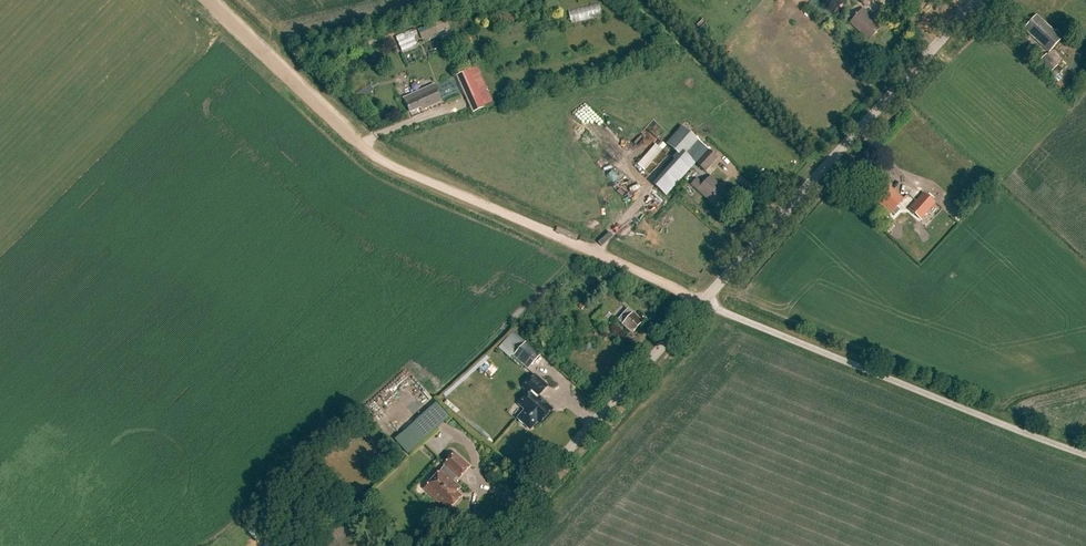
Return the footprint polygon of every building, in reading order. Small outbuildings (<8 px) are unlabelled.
[(572,24),(604,15),(601,2),(569,11),(572,24)] [(882,26),(863,9),(850,23),(869,41),(882,26)] [(1036,16),(1024,29),(1049,53),(1064,37),(1057,31),(1055,33),(1036,16)] [(396,37),(403,52),(418,45),(415,39),(420,37),(416,28),(396,37)] [(1038,63),(1050,74),(1058,66),(1046,54),(1038,63)] [(456,76),(472,114),(486,108),(487,110),(495,107),(477,67),(456,76)] [(358,102),(375,91),(367,80),(351,92),(358,102)] [(434,85),(404,99),(410,113),(421,108),(422,110),(442,102),(434,85)] [(682,126),(666,144),(683,160),(699,142),(682,126)] [(656,143),(637,165),(644,171),(663,150),(656,143)] [(708,150),(696,164),(706,172),(718,159),(708,150)] [(687,174),(679,166),(667,179),(676,186),(687,174)] [(730,194),(711,177),(703,185),(697,179),(692,186),(717,208),(730,194)] [(884,183),(871,196),(890,213),(903,200),(884,183)] [(924,193),(909,210),(921,221),(936,204),(924,193)] [(620,202),(610,212),(613,215),(623,205),(620,202)] [(611,317),(603,309),(594,318),(602,326),(611,317)] [(623,325),(632,334),(643,322),(633,313),(633,314),(628,309),(618,320),(623,325)] [(513,356),(528,370),(541,356),(526,343),(513,356)] [(525,410),(518,419),(519,420),(519,422),(522,425),(524,425),(529,429),(531,429),(537,422),(540,424),(553,410),(538,397),(547,387),(535,376),(523,388),(530,394),(519,405),(525,410)] [(437,402),(395,439),(408,454),(450,417),(437,402)] [(459,479),(469,468),(455,454),(445,465),(446,466),(424,490),(439,503),(440,501),(449,510),(459,500),(458,498),(456,493),(460,489),(452,482),(457,477),(459,479)]
